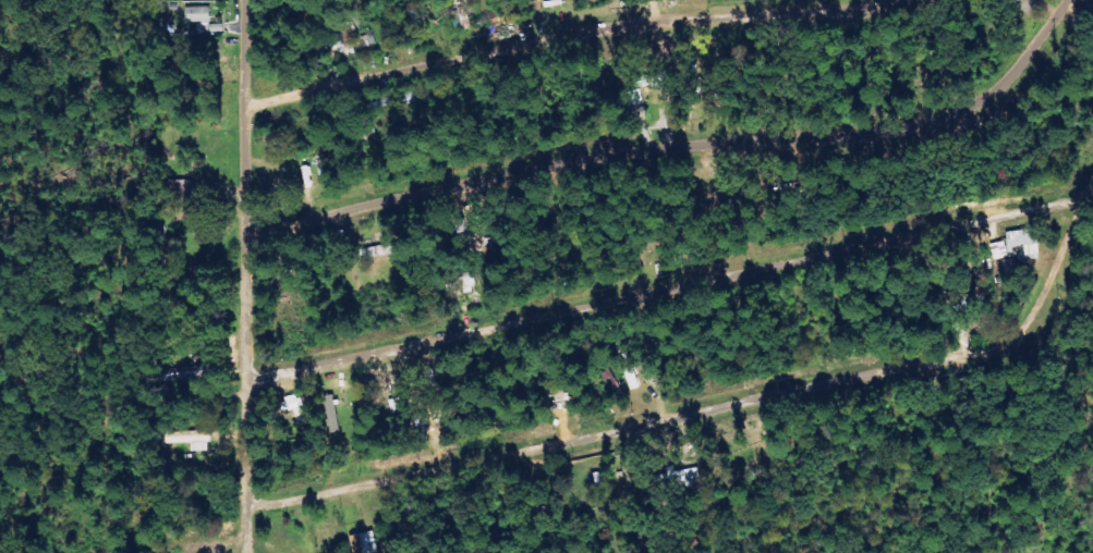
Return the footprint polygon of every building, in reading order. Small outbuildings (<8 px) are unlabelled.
[(210,7),(193,6),(193,15),(184,14),(184,22),(197,22),(196,34),(209,34),(210,7)] [(1038,229),(1008,230),(1009,259),(1039,258),(1038,229)] [(212,433),(167,432),(167,443),(202,444),(202,451),(207,451),(207,442),(212,443),(212,433)] [(667,474),(654,475),(655,486),(678,483),(679,488),(699,486),(697,468),(675,471),(674,466),(666,467),(667,474)]
